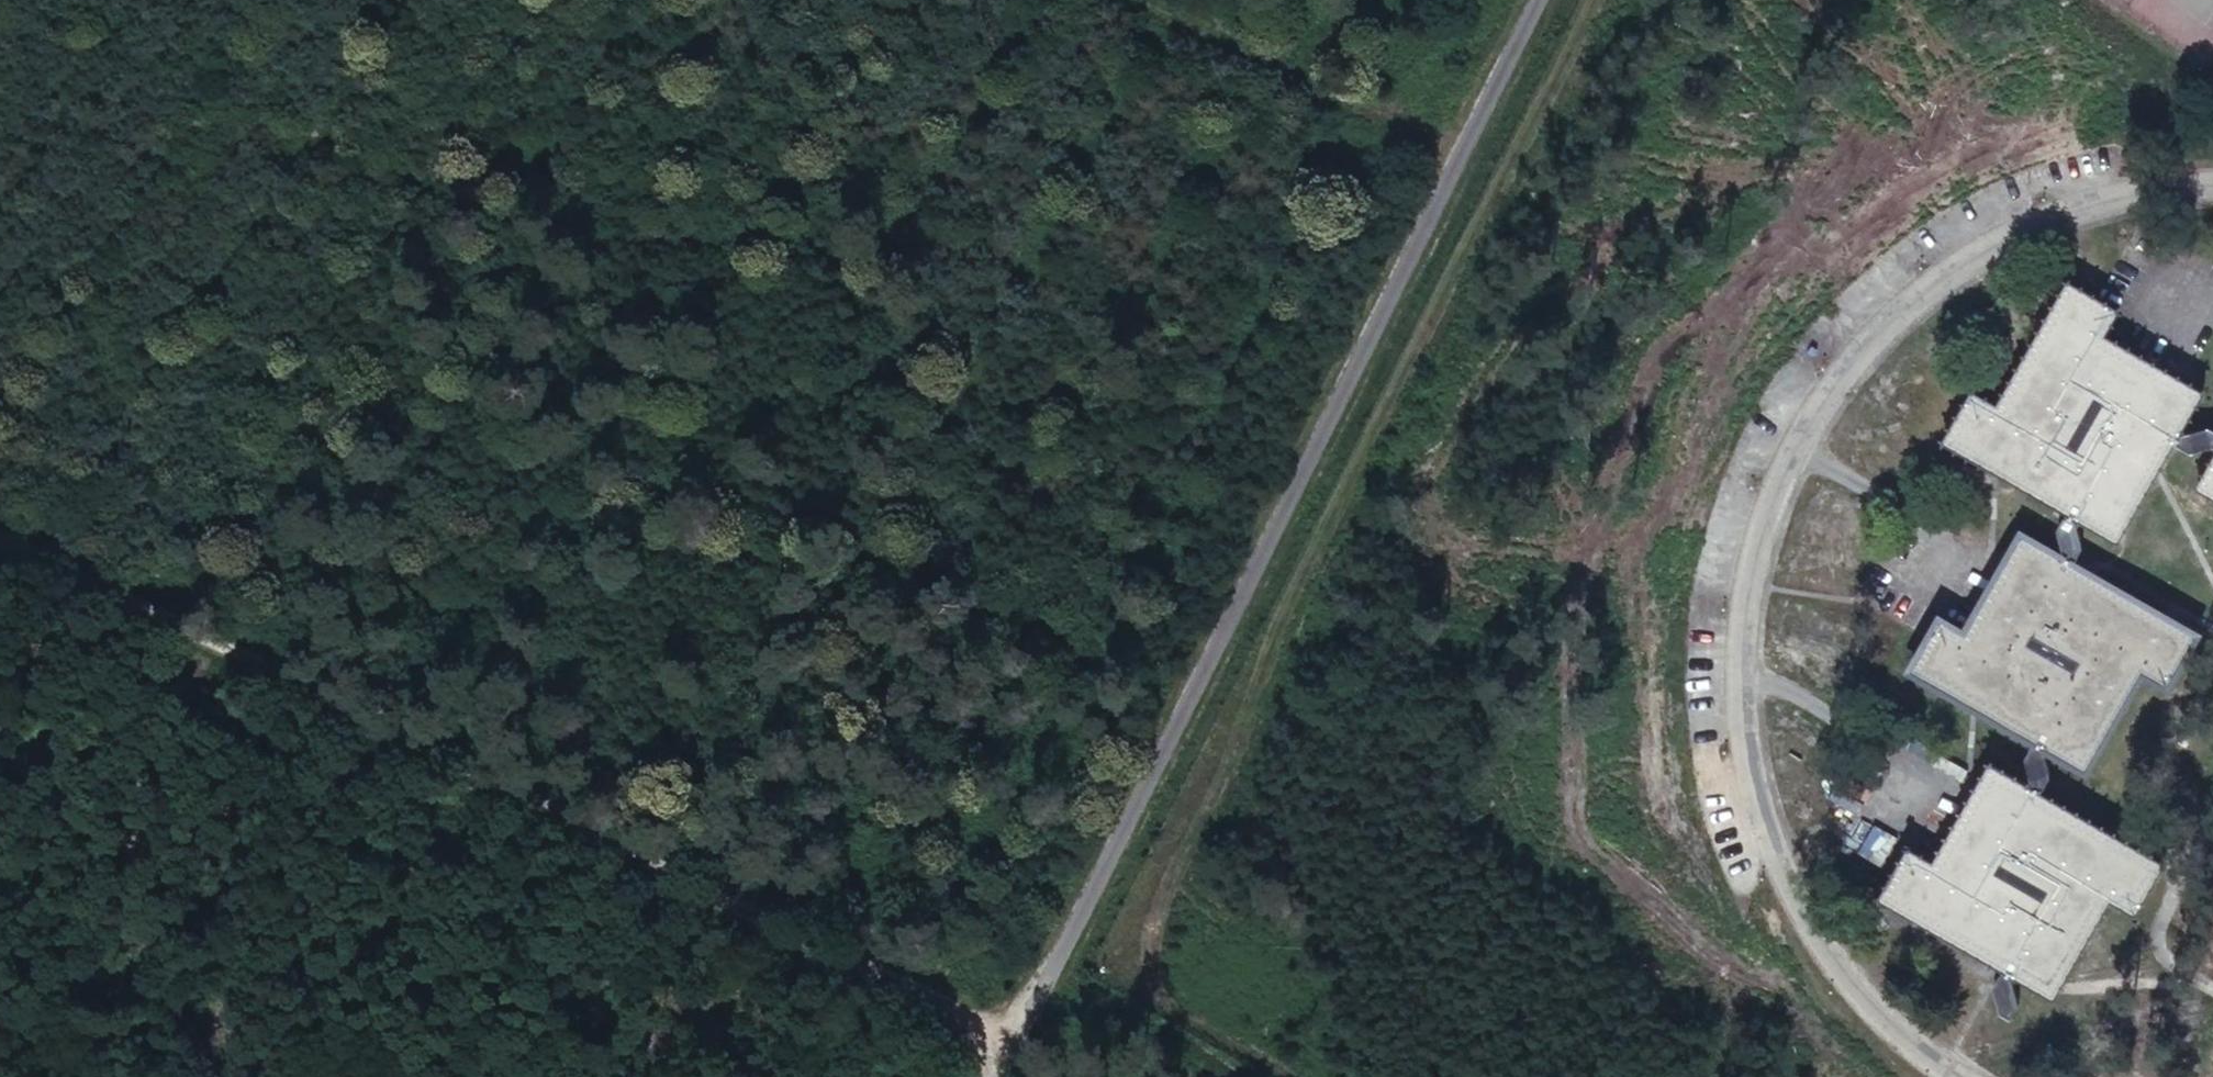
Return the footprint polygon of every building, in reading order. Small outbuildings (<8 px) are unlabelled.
[(2166,430),(2184,394),(2079,342),(2088,326),(2047,302),(1987,419),(1960,407),(1934,456),(2029,505),(2022,565),(2007,558),(1952,660),(1928,649),(1907,693),(2005,747),(2000,795),(1972,783),(1919,881),(1899,871),(1873,913),(1997,974),(1989,990),(1986,1028),(2008,1028),(2014,983),(2055,1005),(2103,916),(2118,922),(2143,870),(2026,809),(2029,759),(2085,787),(2135,692),(2162,705),(2198,638),(2141,609),(2131,623),(2045,577),(2051,517),(2106,545),(2151,458),(2211,465),(2192,498),(2212,509),(2212,436),(2166,430)]
